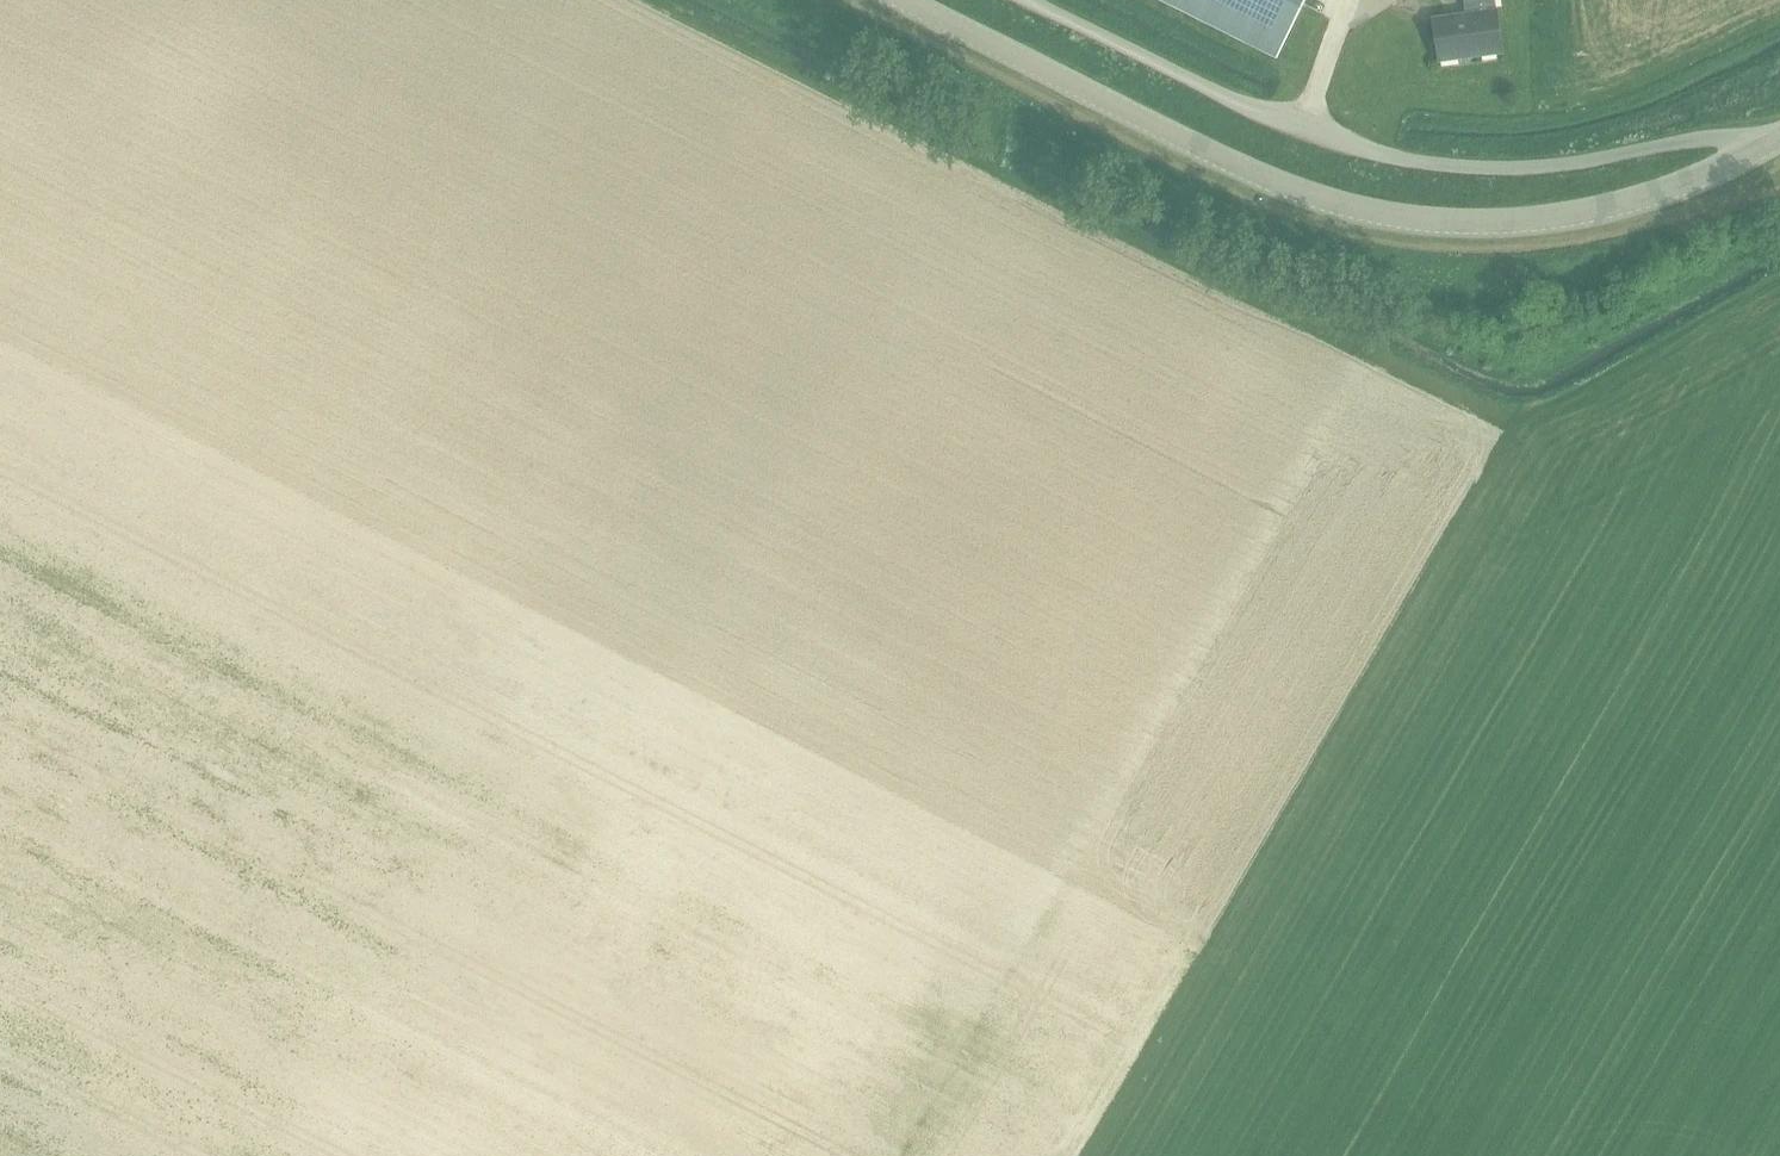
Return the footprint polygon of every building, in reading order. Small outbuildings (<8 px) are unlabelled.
[(1275,56),(1303,0),(1163,0),(1275,56)] [(1503,53),(1496,0),(1464,0),(1466,14),(1434,18),(1440,61),(1503,53)]
